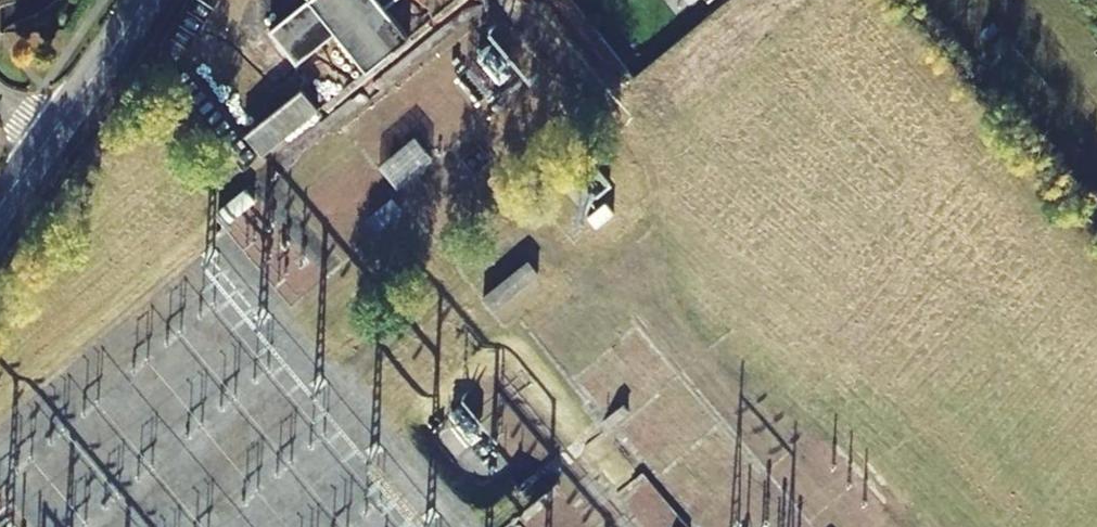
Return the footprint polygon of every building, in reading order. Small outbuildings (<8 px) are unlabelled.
[(268,30),(296,65),(336,32),(367,70),(410,36),(386,6),(394,0),(305,0),(268,30)] [(303,91),(246,136),(262,156),(318,110),(303,91)] [(380,170),(395,186),(426,157),(411,141),(380,170)] [(245,190),(217,211),(226,222),(254,202),(245,190)] [(391,198),(367,218),(378,230),(402,210),(391,198)] [(614,212),(605,201),(587,216),(596,227),(614,212)] [(528,261),(483,297),(494,311),(540,275),(528,261)]
